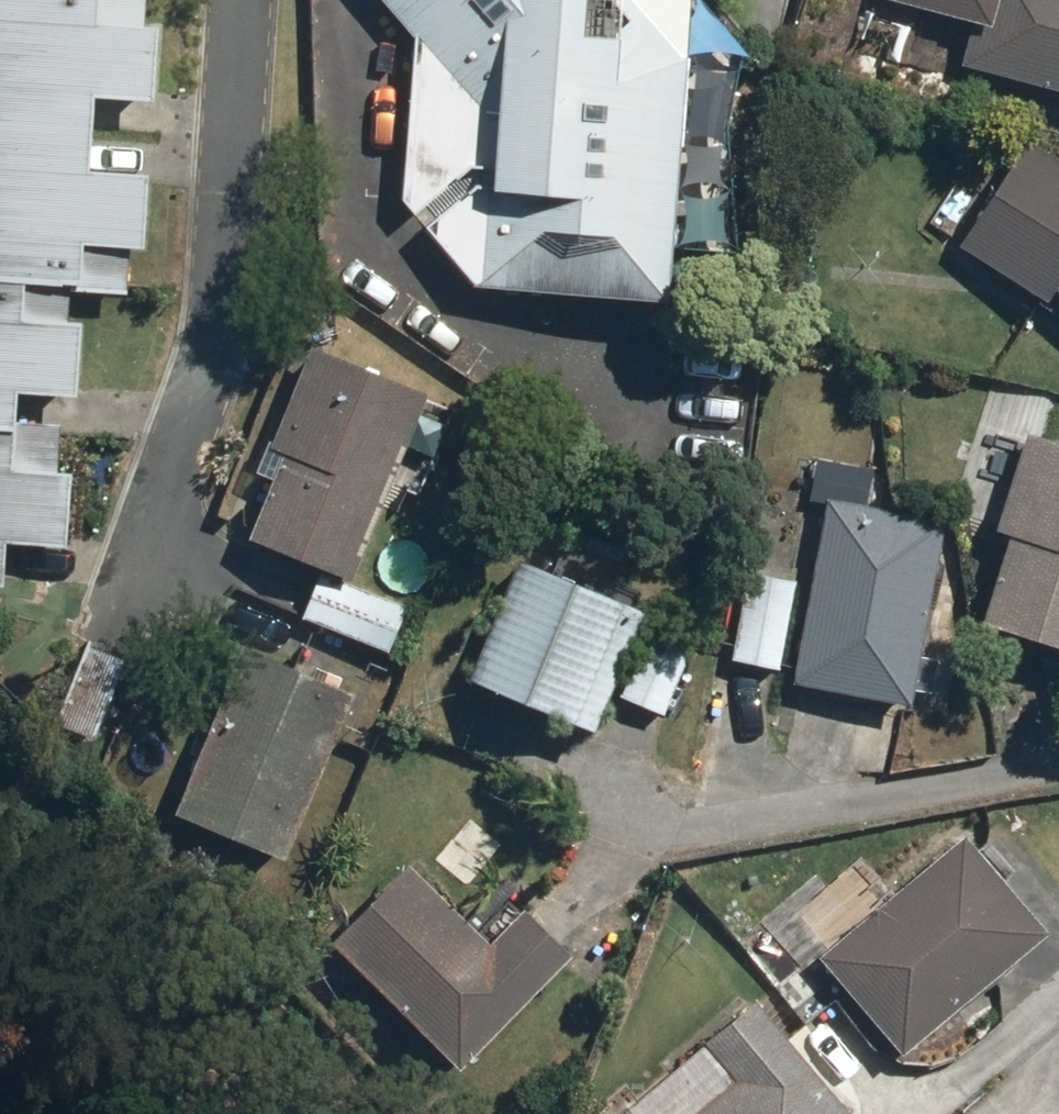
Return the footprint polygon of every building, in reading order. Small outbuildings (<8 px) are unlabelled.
[(78,282),(78,292),(131,295),(134,244),(148,245),(153,170),(89,167),(93,87),(160,91),(163,23),(143,21),(144,0),(0,0),(0,277),(78,282)] [(690,0),(376,0),(415,43),(401,191),(472,279),(663,296),(690,0)] [(883,6),(973,25),(965,61),(1058,82),(1058,0),(884,0),(883,6)] [(957,238),(1049,297),(1057,285),(1058,287),(1058,153),(1024,131),(957,238)] [(78,292),(78,282),(0,277),(0,427),(16,428),(16,419),(18,387),(73,390),(78,292)] [(254,534),(325,563),(303,617),(367,643),(389,590),(354,575),(392,482),(418,492),(456,398),(313,339),(271,443),(288,451),(254,534)] [(0,427),(0,581),(3,581),(6,538),(68,542),(74,420),(16,419),(16,428),(0,427)] [(1026,428),(995,539),(1002,541),(981,616),(1058,638),(1058,437),(1026,428)] [(824,494),(810,579),(749,568),(734,657),(794,668),(792,680),(911,700),(944,514),(824,494)] [(646,599),(616,587),(631,547),(562,520),(546,560),(517,548),(469,671),(599,721),(611,689),(668,711),(701,626),(644,604),(646,599)] [(93,734),(123,653),(81,638),(51,719),(93,734)] [(289,858),(356,685),(239,640),(172,813),(289,858)] [(904,1050),(1047,923),(961,826),(818,953),(904,1050)] [(403,856),(329,935),(463,1062),(575,943),(525,896),(488,936),(403,856)] [(754,997),(678,1064),(713,1103),(701,1113),(858,1113),(754,997)]
